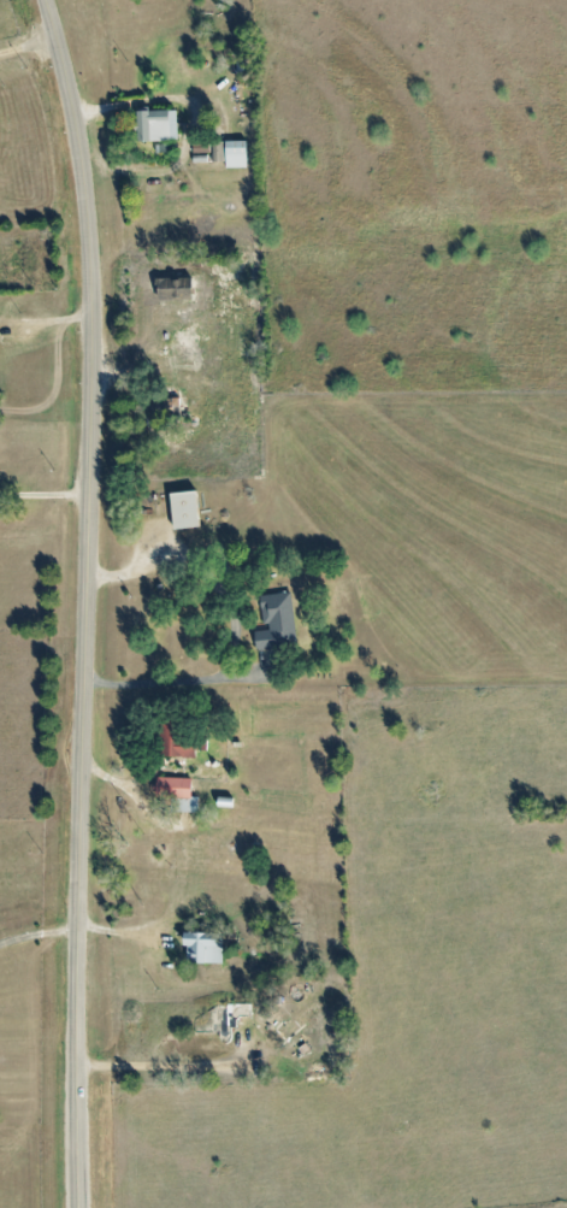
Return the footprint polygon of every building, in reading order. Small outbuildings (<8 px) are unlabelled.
[(175,111),(177,140),(142,142),(141,112),(175,111)] [(224,161),(191,161),(191,142),(224,141),(224,161)] [(246,169),(224,169),(224,161),(224,141),(246,141),(246,169)] [(14,342),(0,343),(0,328),(13,328),(14,342)] [(179,397),(181,420),(164,422),(163,412),(150,412),(150,400),(166,399),(179,397)] [(199,526),(173,529),(171,495),(195,493),(199,526)] [(254,648),(294,644),(289,593),(259,596),(261,626),(253,626),(254,648)] [(196,721),(196,735),(195,758),(155,756),(155,720),(196,721)] [(190,779),(189,796),(155,795),(155,778),(190,779)] [(185,931),(185,962),(225,962),(225,931),(185,931)] [(194,1033),(219,1033),(219,1045),(232,1045),(232,1029),(236,1029),(236,1015),(246,1015),(246,1006),(215,1006),(194,1018),(194,1033)]
